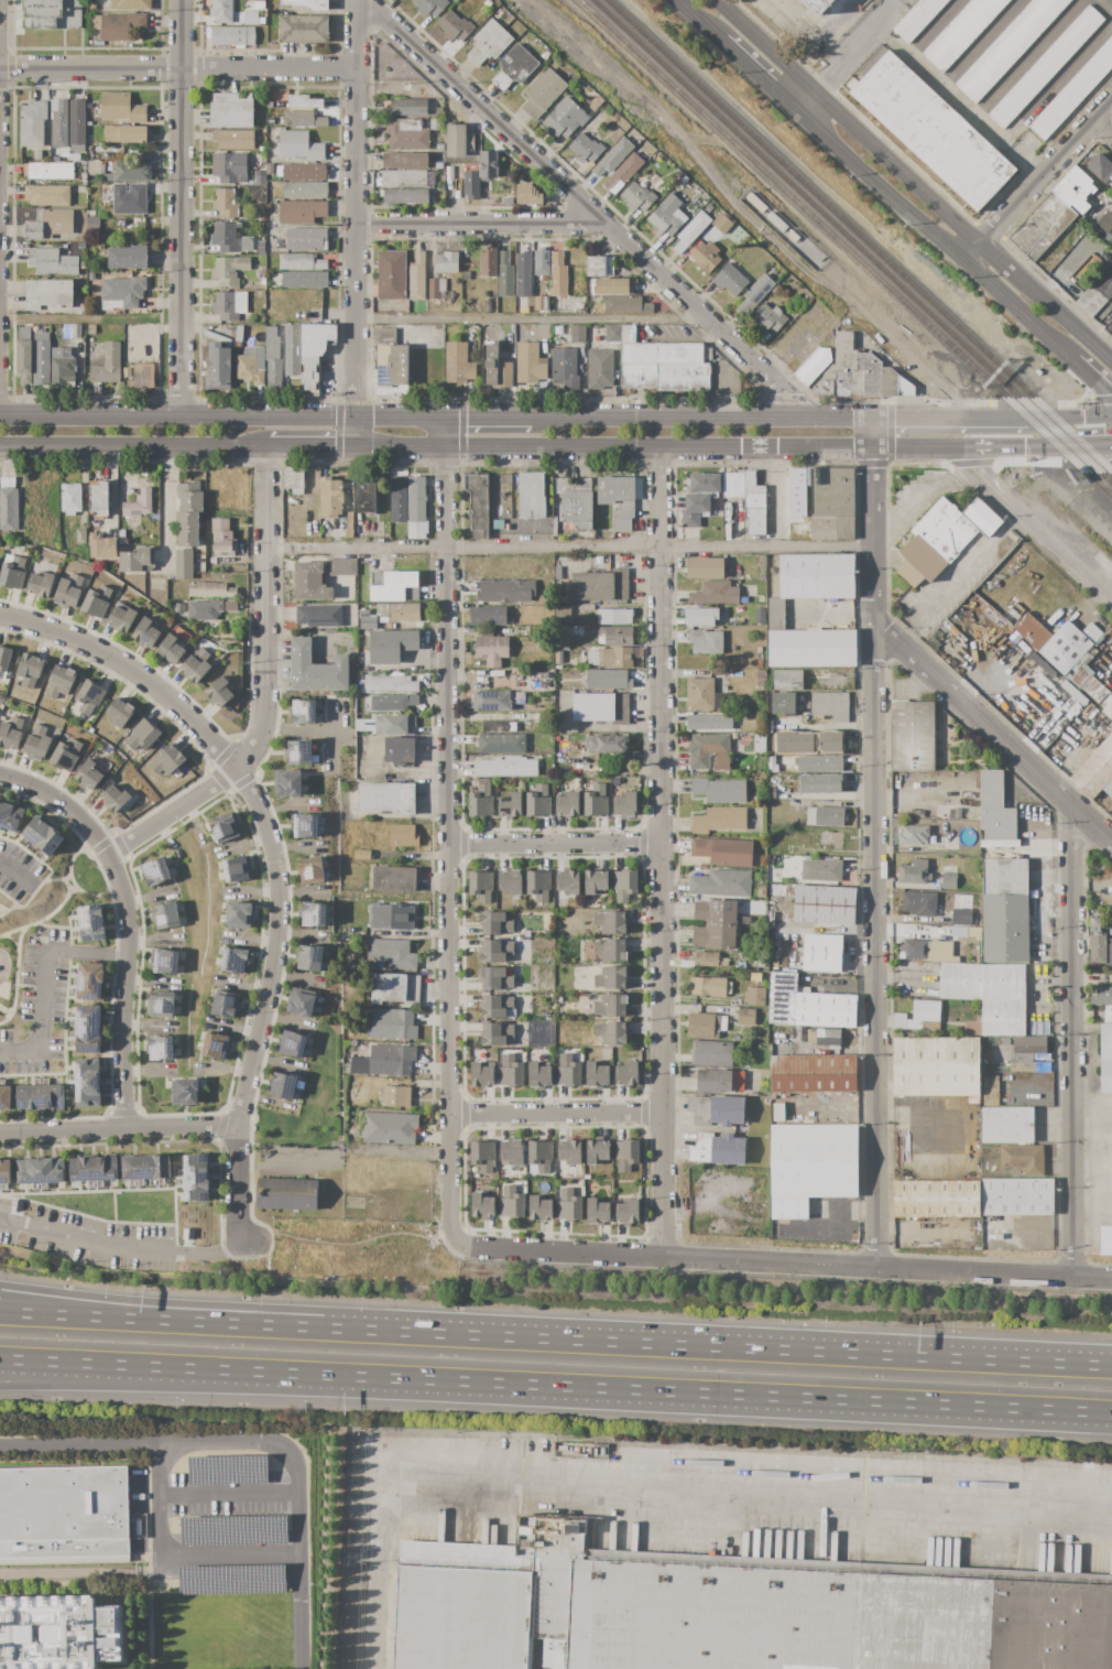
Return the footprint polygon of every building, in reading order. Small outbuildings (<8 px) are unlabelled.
[(24,30),(24,0),(79,0),(79,6),(83,6),(83,30),(24,30)] [(111,10),(111,0),(151,0),(151,10),(111,10)] [(212,9),(212,0),(233,0),(232,24),(212,24),(212,17),(210,17),(210,9),(212,9)] [(282,4),(282,0),(328,0),(328,11),(313,11),(312,8),(292,9),(292,4),(282,4)] [(411,1),(412,0),(447,0),(449,2),(435,18),(429,12),(424,18),(416,10),(418,8),(411,1)] [(819,14),(834,0),(804,0),(819,14)] [(891,30),(907,44),(948,0),(918,0),(891,30)] [(942,74),(1008,0),(969,0),(920,54),(942,74)] [(955,87),(1034,0),(1071,0),(974,106),(955,87)] [(1003,131),(988,117),(1088,6),(1103,20),(1003,131)] [(500,10),(504,14),(498,20),(493,15),(500,10)] [(451,11),(461,20),(464,18),(475,28),(462,42),(456,36),(451,42),(444,35),(446,32),(438,24),(451,11)] [(101,14),(129,14),(129,13),(148,13),(148,31),(130,31),(130,41),(101,41),(101,14)] [(281,15),(328,15),(328,43),(281,44),(281,15)] [(491,18),(513,40),(493,59),(490,56),(478,68),(465,55),(476,45),(473,44),(477,41),(472,37),(491,18)] [(522,25),(525,30),(520,35),(515,31),(522,25)] [(211,28),(254,26),(254,45),(246,46),(246,48),(236,48),(236,46),(212,46),(211,28)] [(1028,128),(1111,36),(1111,67),(1044,142),(1028,128)] [(519,43),(539,64),(521,84),(517,80),(515,83),(514,80),(502,93),(491,82),(502,69),(501,68),(502,66),(499,63),(519,43)] [(881,44),(840,87),(977,214),(1016,170),(881,44)] [(547,50),(550,54),(546,59),(542,55),(547,50)] [(568,86),(535,122),(521,108),(530,98),(525,94),(530,89),(528,88),(542,74),(543,75),(549,68),(568,86)] [(101,120),(101,91),(131,91),(131,104),(133,104),(133,105),(146,105),(146,120),(101,120)] [(210,127),(210,102),(214,102),(214,94),(239,94),(239,98),(248,98),(248,94),(252,94),(252,98),(254,98),(253,127),(210,127)] [(288,108),(288,96),(308,95),(308,100),(324,99),(324,108),(288,108)] [(567,95),(586,111),(584,113),(589,119),(581,128),(579,126),(565,140),(559,134),(554,140),(538,126),(567,95)] [(597,98),(602,104),(595,111),(589,106),(597,98)] [(67,100),(68,152),(61,152),(61,148),(52,148),(51,100),(67,100)] [(69,100),(85,100),(86,153),(69,153),(69,100)] [(390,100),(427,100),(427,116),(388,116),(388,110),(390,110),(390,100)] [(20,106),(29,106),(29,101),(47,101),(47,120),(44,120),(44,145),(20,145),(20,106)] [(284,127),(284,111),(317,111),(317,117),(327,117),(327,126),(284,127)] [(386,118),(429,118),(429,149),(399,149),(399,151),(388,151),(388,136),(386,136),(386,118)] [(430,119),(439,119),(438,130),(430,130),(430,119)] [(446,124),(466,123),(466,133),(473,133),(475,151),(466,152),(466,156),(447,158),(446,124)] [(105,127),(149,127),(150,143),(105,143),(105,127)] [(211,130),(265,130),(265,147),(254,147),(254,150),(218,150),(218,141),(211,141),(211,130)] [(280,131),(308,131),(308,143),(325,144),(325,161),(307,161),(307,156),(280,156),(280,131)] [(568,145),(581,132),(591,142),(593,140),(598,144),(599,143),(606,150),(592,163),(587,158),(580,163),(573,155),(576,153),(568,145)] [(623,137),(634,147),(610,174),(606,170),(598,177),(591,172),(623,137)] [(33,151),(43,151),(43,160),(34,160),(33,151)] [(480,151),(498,151),(498,178),(480,178),(480,151)] [(633,152),(645,163),(615,195),(603,184),(633,152)] [(1099,152),(1111,164),(1111,175),(1103,184),(1084,166),(1099,152)] [(212,153),(247,154),(247,176),(240,176),(239,184),(219,184),(219,176),(212,176),(212,153)] [(384,153),(427,153),(427,170),(384,170),(384,153)] [(88,161),(105,161),(105,175),(95,174),(95,176),(87,176),(88,161)] [(116,163),(151,163),(151,181),(116,182),(116,163)] [(24,164),(74,164),(74,180),(29,180),(29,176),(24,176),(24,164)] [(283,165),(327,165),(327,172),(328,172),(328,181),(283,181),(283,177),(281,177),(281,173),(283,173),(283,165)] [(1051,191),(1076,165),(1092,182),(1091,184),(1097,189),(1092,195),(1090,193),(1086,197),(1087,199),(1084,202),(1090,207),(1082,215),(1071,205),(1069,207),(1051,191)] [(383,171),(426,171),(426,172),(435,172),(435,186),(426,186),(426,187),(383,187),(383,171)] [(464,172),(479,172),(480,201),(467,201),(467,195),(464,195),(464,172)] [(254,175),(265,175),(265,184),(254,184),(254,175)] [(634,181),(644,189),(645,188),(650,193),(651,192),(658,198),(645,213),(640,207),(634,213),(625,205),(629,202),(621,195),(634,181)] [(284,182),(328,182),(328,198),(283,198),(284,182)] [(113,184),(146,184),(146,214),(113,214),(113,184)] [(516,185),(533,184),(533,187),(535,187),(535,191),(538,191),(538,194),(543,194),(544,204),(516,204),(516,185)] [(249,185),(266,185),(266,199),(258,199),(253,198),(250,194),(249,185)] [(24,186),(70,186),(70,206),(30,206),(30,199),(24,199),(24,186)] [(216,188),(235,188),(235,193),(237,193),(237,196),(235,196),(235,203),(238,203),(239,218),(220,218),(219,210),(214,210),(212,201),(216,201),(216,188)] [(384,189),(428,189),(428,203),(384,204),(384,189)] [(1009,238),(1051,191),(1069,207),(1078,215),(1034,262),(1009,238)] [(1102,192),(1111,201),(1111,212),(1097,198),(1102,192)] [(751,193),(767,208),(762,214),(745,199),(751,193)] [(281,201),(328,201),(328,217),(314,217),(314,225),(281,225),(281,201)] [(687,218),(671,237),(664,231),(659,237),(651,228),(653,226),(646,219),(659,205),(669,215),(672,213),(676,216),(680,213),(687,218)] [(37,210),(74,210),(74,235),(53,235),(53,240),(25,240),(25,223),(37,223),(37,210)] [(680,256),(673,249),(680,240),(676,237),(700,210),(711,220),(680,256)] [(1106,234),(1111,226),(1111,216),(1106,210),(1094,223),(1106,234)] [(86,217),(88,217),(88,212),(94,212),(94,217),(99,217),(99,229),(86,229),(86,217)] [(772,213),(788,228),(783,234),(766,218),(772,213)] [(711,224),(720,214),(733,225),(723,235),(711,224)] [(215,224),(236,223),(236,232),(239,232),(239,241),(242,240),(242,245),(239,245),(239,253),(219,253),(219,246),(211,246),(211,243),(207,243),(207,235),(215,235),(215,224)] [(286,229),(327,230),(327,251),(286,250),(286,229)] [(792,231),(799,238),(798,240),(799,241),(798,242),(796,242),(795,243),(787,237),(792,231)] [(242,239),(252,239),(252,250),(242,250),(242,239)] [(702,242),(706,245),(709,241),(719,251),(716,254),(721,260),(706,275),(691,262),(695,260),(690,256),(702,242)] [(108,269),(108,257),(103,257),(103,250),(108,250),(108,248),(130,248),(130,246),(146,246),(146,269),(108,269)] [(497,248),(497,278),(480,277),(480,251),(489,251),(489,247),(497,248)] [(534,251),(538,251),(538,248),(545,248),(545,251),(549,250),(549,277),(548,277),(548,280),(542,280),(542,277),(535,277),(534,251)] [(29,249),(59,249),(59,257),(78,257),(78,274),(35,274),(35,265),(28,265),(29,249)] [(378,250),(406,251),(406,300),(378,300),(378,250)] [(498,251),(510,251),(510,265),(514,265),(514,297),(498,297),(498,251)] [(552,251),(564,251),(564,265),(567,265),(567,297),(550,296),(552,251)] [(425,252),(425,312),(410,312),(410,262),(415,262),(415,252),(425,252)] [(458,252),(458,272),(436,272),(436,254),(444,254),(444,252),(458,252)] [(266,253),(282,253),(282,254),(315,254),(315,260),(327,261),(327,270),(279,270),(279,267),(266,267),(266,253)] [(516,253),(531,253),(532,297),(516,297),(516,253)] [(587,257),(606,257),(606,258),(613,258),(613,273),(606,273),(606,277),(587,277),(587,257)] [(216,258),(250,258),(250,270),(236,270),(236,272),(237,272),(237,279),(239,279),(239,286),(219,286),(219,279),(210,280),(210,268),(216,268),(216,258)] [(729,262),(749,280),(734,297),(723,288),(721,291),(711,281),(729,262)] [(1108,267),(1111,271),(1111,296),(1090,318),(1073,303),(1108,267)] [(283,272),(328,272),(328,289),(282,289),(283,272)] [(272,273),(282,273),(282,286),(272,286),(272,273)] [(775,284),(744,317),(735,310),(745,299),(742,296),(763,273),(775,284)] [(101,279),(130,279),(130,277),(148,277),(148,290),(144,290),(144,299),(140,299),(140,312),(122,312),(122,308),(112,308),(112,311),(101,311),(101,279)] [(25,280),(74,280),(74,278),(87,278),(87,297),(75,297),(75,305),(62,305),(62,308),(51,308),(51,305),(40,305),(40,311),(25,311),(25,280)] [(429,279),(446,279),(446,300),(429,300),(429,279)] [(596,279),(636,279),(636,286),(633,286),(633,294),(596,294),(596,279)] [(215,292),(247,292),(247,314),(239,314),(239,323),(220,323),(220,314),(212,314),(212,302),(215,302),(215,292)] [(604,297),(642,296),(642,303),(653,303),(653,312),(604,313),(604,297)] [(532,299),(550,299),(550,313),(532,313),(532,299)] [(764,334),(756,327),(759,324),(751,316),(764,302),(772,310),(775,306),(788,318),(774,334),(768,328),(764,334)] [(1101,328),(1111,339),(1111,317),(1101,328)] [(302,325),(336,324),(336,346),(327,346),(323,356),(302,356),(302,325)] [(63,325),(72,325),(72,338),(63,338),(63,325)] [(72,325),(81,325),(81,338),(72,338),(72,325)] [(285,325),(301,325),(301,343),(298,343),(298,358),(287,358),(287,343),(285,343),(285,325)] [(570,326),(586,325),(586,343),(571,343),(570,326)] [(606,325),(621,325),(622,342),(606,343),(606,338),(603,338),(603,333),(606,333),(606,325)] [(266,326),(276,326),(276,338),(280,338),(280,359),(266,359),(266,326)] [(18,342),(19,342),(19,328),(31,328),(31,342),(32,342),(31,384),(21,384),(21,378),(17,378),(18,342)] [(378,328),(401,328),(400,345),(408,345),(408,386),(378,386),(378,328)] [(817,397),(807,388),(820,373),(829,364),(833,365),(833,332),(853,332),(853,350),(857,350),(857,354),(871,354),(882,361),(883,367),(890,368),(916,387),(916,397),(817,397)] [(126,333),(133,333),(134,342),(127,342),(126,333)] [(33,384),(34,334),(50,334),(48,384),(33,384)] [(552,340),(560,340),(560,348),(576,348),(576,376),(579,375),(579,389),(553,389),(552,340)] [(120,342),(120,382),(90,382),(90,366),(103,366),(103,342),(120,342)] [(446,343),(468,343),(468,362),(477,362),(477,379),(467,379),(467,382),(446,382),(446,343)] [(517,343),(538,343),(538,358),(547,358),(547,380),(539,380),(539,382),(516,382),(517,343)] [(483,344),(498,344),(497,386),(483,384),(483,344)] [(622,344),(704,344),(704,349),(712,349),(712,360),(704,360),(704,364),(710,364),(710,392),(656,392),(656,388),(622,388),(622,344)] [(236,355),(244,355),(244,347),(265,347),(265,386),(253,386),(253,381),(244,382),(244,380),(236,380),(236,355)] [(793,375),(817,348),(830,349),(831,361),(829,364),(820,373),(807,388),(793,375)] [(588,350),(613,350),(613,386),(603,387),(603,389),(588,389),(588,350)] [(302,356),(319,356),(318,367),(317,367),(316,372),(318,373),(318,391),(304,391),(304,386),(302,386),(302,373),(304,373),(304,366),(302,365),(302,356)] [(52,358),(76,358),(76,364),(77,364),(77,371),(76,371),(76,386),(52,386),(52,358)] [(268,360),(282,360),(282,386),(268,386),(268,360)] [(499,362),(512,362),(512,387),(499,387),(499,362)] [(134,388),(133,372),(141,372),(141,367),(150,367),(150,377),(154,377),(154,388),(134,388)] [(282,472),(285,467),(293,468),(297,472),(304,472),(304,488),(303,488),(303,495),(292,495),(292,488),(282,489),(282,472)] [(787,468),(806,467),(806,517),(788,517),(787,468)] [(853,468),(854,540),(811,541),(809,468),(853,468)] [(722,473),(744,473),(744,497),(723,497),(722,473)] [(744,473),(756,473),(756,487),(765,486),(766,535),(746,535),(746,519),(744,519),(744,497),(744,473)] [(519,518),(519,474),(545,474),(545,518),(519,518)] [(689,474),(720,474),(721,492),(690,492),(689,474)] [(487,475),(488,540),(472,540),(471,532),(469,532),(469,491),(466,489),(466,476),(487,475)] [(319,477),(331,477),(331,480),(341,480),(341,492),(345,492),(345,503),(344,503),(344,518),(319,518),(319,477)] [(406,477),(407,522),(392,522),(391,477),(406,477)] [(425,477),(425,496),(426,496),(426,502),(425,502),(425,522),(410,522),(408,477),(425,477)] [(597,478),(634,477),(634,501),(634,518),(631,518),(631,532),(613,532),(613,510),(619,510),(619,503),(614,503),(614,505),(597,505),(597,478)] [(18,531),(0,531),(0,478),(14,478),(14,488),(18,488),(18,531)] [(590,478),(591,491),(592,491),(592,532),(574,532),(574,523),(564,523),(564,494),(556,494),(556,478),(590,478)] [(198,512),(179,512),(179,507),(181,507),(181,498),(177,498),(177,484),(188,484),(188,481),(199,480),(199,484),(204,484),(204,511),(198,512)] [(357,480),(377,480),(377,513),(374,513),(375,514),(364,514),(364,513),(357,513),(357,480)] [(108,483),(108,516),(98,516),(98,512),(89,512),(89,487),(98,487),(98,483),(108,483)] [(62,484),(81,484),(81,511),(75,511),(75,516),(65,516),(65,511),(62,511),(62,484)] [(151,487),(151,513),(141,513),(141,517),(122,517),(122,503),(137,503),(137,495),(140,495),(140,487),(151,487)] [(685,494),(710,494),(710,513),(700,513),(700,528),(682,528),(682,509),(685,509),(685,494)] [(892,549),(941,496),(961,514),(978,530),(929,584),(924,578),(919,583),(924,586),(920,589),(916,586),(914,588),(894,570),(904,560),(892,549)] [(978,496),(1004,520),(986,539),(978,530),(961,514),(978,496)] [(178,530),(198,530),(198,512),(179,512),(178,512),(178,530)] [(130,518),(140,518),(140,528),(130,528),(130,518)] [(214,556),(214,544),(214,534),(211,534),(211,519),(230,519),(230,532),(232,532),(232,540),(238,540),(238,551),(235,551),(235,556),(214,556)] [(76,530),(86,530),(86,544),(76,544),(76,530)] [(178,548),(178,530),(198,530),(199,546),(178,548)] [(89,533),(96,533),(96,537),(99,537),(99,540),(105,540),(105,539),(115,539),(117,539),(117,559),(90,557),(89,533)] [(120,553),(139,553),(139,548),(155,548),(155,572),(120,572),(120,553)] [(175,550),(193,550),(193,578),(175,578),(175,550)] [(780,555),(854,554),(854,598),(784,598),(780,598),(780,555)] [(6,587),(0,586),(0,576),(6,555),(14,557),(14,556),(26,559),(23,572),(25,573),(21,589),(13,587),(12,590),(6,588),(6,587)] [(686,578),(686,559),(696,559),(696,557),(707,557),(707,559),(722,559),(722,577),(686,578)] [(327,560),(357,560),(357,576),(327,576),(327,560)] [(296,600),(296,585),(293,585),(293,578),(296,578),(296,562),(324,561),(324,573),(323,573),(323,585),(326,585),(326,588),(332,587),(334,599),(296,600)] [(573,573),(617,573),(617,568),(629,568),(629,599),(571,599),(573,573)] [(32,574),(43,577),(45,572),(55,575),(47,599),(33,594),(33,593),(26,590),(32,574)] [(371,572),(417,572),(418,600),(371,600),(371,572)] [(63,577),(70,581),(74,574),(85,578),(80,590),(81,590),(75,608),(68,605),(66,609),(59,606),(61,605),(53,602),(63,577)] [(479,581),(535,579),(535,596),(532,596),(532,602),(477,603),(477,590),(479,590),(479,581)] [(687,603),(687,593),(701,593),(701,581),(730,581),(730,587),(739,587),(739,603),(687,603)] [(188,596),(188,585),(195,585),(195,583),(227,584),(227,588),(237,588),(237,597),(188,596)] [(91,587),(99,592),(102,584),(113,589),(108,602),(109,602),(100,619),(92,616),(92,618),(86,615),(87,614),(80,610),(91,587)] [(768,598),(780,598),(784,598),(785,630),(768,630),(768,598)] [(187,602),(236,602),(236,611),(224,611),(220,611),(220,615),(217,615),(217,620),(187,620),(187,602)] [(388,604),(418,604),(418,621),(388,621),(388,604)] [(138,611),(127,633),(113,628),(113,626),(108,622),(116,606),(128,611),(129,608),(138,611)] [(296,606),(342,606),(342,626),(307,627),(307,625),(296,625),(296,606)] [(555,606),(570,606),(571,624),(555,624),(555,606)] [(471,625),(470,607),(506,607),(506,625),(471,625)] [(597,608),(632,608),(632,610),(634,610),(634,617),(632,617),(632,624),(597,625),(597,608)] [(684,608),(718,608),(718,619),(715,620),(715,626),(686,626),(686,611),(684,613),(684,608)] [(755,609),(764,609),(764,622),(755,622),(755,609)] [(1026,611),(1053,636),(1037,652),(1012,628),(1026,611)] [(144,616),(152,620),(150,625),(161,632),(151,649),(145,646),(143,649),(138,644),(140,642),(131,637),(144,616)] [(360,618),(377,617),(377,629),(360,629),(360,618)] [(1067,620),(1080,632),(1093,643),(1064,676),(1037,652),(1053,636),(1067,620)] [(1091,621),(1103,633),(1093,643),(1080,632),(1091,621)] [(477,637),(477,626),(493,626),(493,636),(477,637)] [(599,627),(633,627),(633,647),(604,647),(604,630),(599,630),(599,627)] [(370,631),(418,630),(419,650),(401,651),(401,663),(370,663),(370,631)] [(693,653),(693,643),(689,643),(689,630),(706,630),(706,631),(722,631),(722,653),(693,653)] [(767,630),(768,630),(785,630),(855,630),(855,666),(767,666),(767,630)] [(170,632),(177,638),(175,642),(185,650),(174,665),(168,661),(165,664),(160,661),(162,659),(156,654),(157,653),(155,652),(170,632)] [(291,691),(291,637),(312,637),(312,664),(334,664),(334,653),(349,653),(349,691),(291,691)] [(475,637),(509,637),(509,657),(497,658),(497,660),(502,660),(502,668),(486,669),(486,658),(475,658),(475,637)] [(4,681),(0,680),(0,646),(12,650),(4,681)] [(211,665),(195,685),(184,674),(184,673),(179,669),(192,653),(194,655),(201,647),(211,654),(206,660),(211,665)] [(598,668),(598,649),(612,649),(612,647),(632,647),(632,649),(641,649),(641,658),(632,658),(632,668),(598,668)] [(23,652),(33,655),(33,657),(45,660),(39,682),(35,681),(33,690),(21,686),(23,678),(15,675),(23,652)] [(66,695),(59,692),(56,700),(45,694),(51,683),(48,682),(56,664),(68,670),(69,668),(76,671),(75,674),(76,674),(66,695)] [(593,670),(626,670),(626,676),(629,676),(629,679),(633,679),(633,689),(617,689),(615,687),(595,689),(595,687),(587,687),(587,671),(593,671),(593,670)] [(756,670),(765,670),(765,680),(763,680),(763,689),(756,689),(756,670)] [(773,670),(802,670),(803,690),(774,690),(773,670)] [(716,671),(727,671),(727,686),(716,686),(716,671)] [(364,692),(364,676),(385,676),(385,674),(389,673),(403,672),(403,676),(411,676),(411,682),(418,682),(419,691),(364,692)] [(222,675),(225,676),(226,675),(229,680),(228,681),(230,683),(226,686),(235,696),(221,708),(216,703),(212,706),(208,702),(211,698),(205,692),(222,675)] [(1091,676),(1111,695),(1102,707),(1080,689),(1091,676)] [(687,678),(694,678),(694,679),(713,679),(713,709),(696,709),(696,711),(687,711),(687,678)] [(86,679),(92,682),(91,683),(107,692),(98,707),(95,706),(88,716),(78,711),(83,703),(75,698),(86,679)] [(473,712),(472,692),(510,691),(511,711),(473,712)] [(515,703),(516,692),(525,692),(525,704),(515,703)] [(573,693),(629,693),(629,725),(611,725),(611,722),(573,720),(573,693)] [(773,693),(795,693),(795,713),(787,713),(787,716),(780,716),(780,713),(773,713),(773,693)] [(811,693),(848,693),(848,723),(832,723),(831,715),(811,716),(811,693)] [(371,696),(419,696),(419,706),(407,706),(407,711),(371,711),(371,696)] [(117,697),(128,705),(129,703),(134,707),(133,709),(135,709),(122,729),(109,720),(111,716),(106,713),(117,697)] [(1100,712),(1111,698),(1111,722),(1100,712)] [(291,725),(291,717),(290,717),(290,712),(292,712),(292,700),(315,700),(315,724),(291,725)] [(891,702),(934,702),(935,771),(892,771),(891,702)] [(687,715),(731,714),(731,729),(688,730),(687,715)] [(374,716),(415,715),(415,727),(412,727),(412,730),(408,730),(408,735),(374,736),(374,716)] [(2,747),(0,746),(0,725),(1,722),(10,724),(12,716),(23,719),(20,731),(21,731),(17,751),(9,749),(8,750),(1,749),(2,747)] [(145,750),(139,744),(133,750),(124,741),(133,733),(131,730),(143,717),(156,729),(157,728),(162,731),(145,750)] [(356,719),(364,719),(364,730),(356,730),(356,719)] [(482,731),(482,722),(531,720),(531,731),(482,731)] [(52,737),(43,762),(34,759),(33,761),(28,759),(29,755),(23,754),(29,734),(32,735),(35,724),(47,727),(45,735),(52,737)] [(1069,779),(1111,732),(1111,778),(1102,789),(1091,800),(1069,779)] [(587,752),(587,748),(584,748),(584,739),(587,739),(587,735),(622,736),(622,734),(628,734),(628,737),(632,737),(632,748),(630,748),(630,739),(628,739),(628,743),(626,743),(626,752),(587,752)] [(691,734),(729,734),(729,771),(712,771),(712,754),(709,754),(709,770),(689,770),(689,741),(691,741),(691,734)] [(754,735),(765,734),(765,751),(754,752),(754,735)] [(478,752),(478,735),(525,735),(525,752),(478,752)] [(384,737),(415,738),(414,762),(405,762),(405,766),(393,765),(393,762),(384,762),(384,737)] [(61,741),(67,745),(70,738),(83,744),(77,756),(78,756),(69,772),(62,768),(61,771),(54,768),(54,767),(48,763),(61,741)] [(288,765),(288,740),(306,740),(306,739),(312,739),(312,765),(288,765)] [(168,776),(162,769),(156,774),(149,766),(157,757),(156,755),(171,741),(186,759),(168,776)] [(473,777),(473,760),(494,760),(494,758),(500,758),(500,760),(504,760),(504,756),(521,756),(521,758),(526,758),(526,759),(537,759),(538,776),(473,777)] [(767,756),(775,756),(775,765),(778,765),(778,771),(767,771),(767,756)] [(797,757),(841,756),(842,771),(798,772),(797,757)] [(88,758),(96,765),(94,768),(103,776),(92,790),(87,787),(85,790),(78,785),(79,783),(75,780),(76,779),(74,778),(88,758)] [(276,770),(299,770),(299,772),(301,772),(301,798),(292,798),(292,796),(276,796),(276,790),(274,788),(274,771),(276,771),(276,770)] [(980,770),(1003,770),(1003,808),(1016,808),(1016,839),(983,839),(983,830),(980,830),(980,770)] [(798,774),(846,774),(846,781),(841,781),(841,794),(798,794),(798,774)] [(1102,789),(1111,778),(1111,799),(1102,789)] [(707,780),(744,780),(745,803),(707,803),(707,780)] [(358,783),(415,783),(415,815),(399,815),(399,810),(359,810),(358,783)] [(608,815),(600,814),(600,816),(584,816),(584,792),(591,791),(592,790),(592,783),(606,783),(606,796),(608,796),(608,815)] [(112,784),(121,793),(124,790),(132,798),(115,815),(103,804),(106,803),(99,798),(112,784)] [(492,815),(484,815),(484,817),(468,817),(469,792),(476,792),(477,791),(478,784),(490,784),(490,798),(493,798),(492,815)] [(550,815),(543,815),(543,816),(526,816),(526,793),(534,793),(534,792),(535,790),(535,784),(548,784),(547,798),(550,798),(550,815)] [(766,789),(775,788),(775,799),(767,799),(766,789)] [(578,791),(578,815),(578,816),(564,816),(563,815),(556,815),(555,796),(568,796),(568,791),(578,791)] [(636,791),(636,815),(634,815),(634,816),(626,817),(626,819),(621,819),(621,815),(613,815),(613,796),(626,796),(626,792),(636,791)] [(521,792),(521,816),(519,816),(511,816),(511,820),(505,820),(505,816),(498,816),(498,798),(511,798),(511,792),(521,792)] [(15,832),(23,809),(0,801),(0,826),(15,832)] [(706,808),(745,806),(746,830),(708,831),(708,834),(693,835),(691,815),(706,815),(706,808)] [(806,808),(815,808),(815,806),(844,808),(843,827),(805,825),(806,808)] [(938,808),(960,809),(959,820),(938,819),(938,808)] [(209,820),(217,816),(218,817),(231,812),(240,836),(218,844),(209,820)] [(292,837),(292,826),(294,826),(295,824),(292,822),(292,813),(317,813),(317,837),(292,837)] [(36,816),(65,837),(51,857),(22,836),(36,816)] [(389,824),(415,824),(415,834),(419,834),(418,847),(389,846),(389,824)] [(903,826),(929,826),(929,836),(927,836),(927,845),(900,845),(900,833),(903,833),(903,826)] [(691,837),(752,841),(751,867),(709,865),(709,858),(690,857),(691,837)] [(821,839),(843,841),(843,852),(820,850),(821,839)] [(356,849),(371,850),(370,859),(356,859),(356,849)] [(222,859),(249,855),(252,879),(226,884),(222,859)] [(321,856),(324,882),(308,884),(308,886),(304,886),(304,884),(298,885),(296,868),(299,868),(298,858),(321,856)] [(141,865),(163,857),(171,880),(149,887),(148,881),(144,881),(141,874),(143,871),(141,865)] [(898,882),(898,865),(908,865),(909,858),(927,859),(927,874),(931,874),(931,880),(927,880),(927,884),(898,882)] [(803,860),(824,860),(824,859),(842,860),(841,881),(802,879),(803,860)] [(982,859),(1028,859),(1028,962),(982,962),(982,859)] [(373,866),(416,868),(415,892),(372,890),(373,866)] [(499,871),(512,871),(512,869),(520,869),(522,871),(522,896),(506,896),(506,891),(499,891),(499,871)] [(709,869),(751,871),(750,898),(688,896),(689,875),(709,876),(709,869)] [(527,893),(527,870),(533,870),(533,871),(550,871),(550,890),(548,890),(548,903),(536,903),(536,893),(527,893)] [(579,870),(579,895),(564,895),(564,890),(556,890),(556,871),(568,871),(568,870),(579,870)] [(585,870),(596,870),(596,871),(608,871),(608,890),(601,890),(601,895),(586,895),(585,870)] [(637,870),(637,895),(629,895),(629,902),(617,903),(615,890),(613,890),(613,871),(631,871),(631,870),(637,870)] [(470,895),(470,871),(476,871),(476,873),(492,873),(492,891),(491,891),(490,904),(478,903),(478,895),(470,895)] [(942,874),(957,874),(956,889),(941,889),(942,874)] [(795,885),(855,888),(854,924),(793,922),(795,885)] [(757,887),(759,886),(766,887),(765,898),(756,897),(757,887)] [(902,891),(937,893),(936,918),(916,917),(916,914),(911,914),(911,912),(902,911),(902,891)] [(737,900),(734,950),(693,947),(694,926),(705,928),(706,920),(694,919),(695,901),(707,901),(707,899),(737,900)] [(152,906),(175,901),(181,925),(157,930),(154,913),(153,913),(152,906)] [(227,928),(228,901),(239,902),(239,903),(252,903),(252,911),(254,912),(253,929),(227,928)] [(326,904),(325,926),(302,926),(302,919),(299,919),(299,914),(302,914),(302,902),(315,902),(315,903),(326,904)] [(78,907),(101,904),(105,940),(81,942),(78,907)] [(370,904),(415,907),(414,930),(369,929),(370,904)] [(952,908),(971,909),(971,925),(951,924),(952,908)] [(625,911),(625,920),(625,924),(626,926),(626,930),(625,932),(625,934),(602,934),(598,931),(598,925),(592,925),(592,913),(606,913),(606,911),(625,911)] [(481,934),(481,926),(480,926),(480,912),(505,912),(505,920),(513,920),(513,933),(508,933),(508,935),(502,935),(502,933),(500,933),(500,934),(481,934)] [(1089,915),(1100,914),(1100,933),(1105,933),(1105,963),(1090,963),(1089,915)] [(741,917),(750,917),(750,925),(741,924),(741,917)] [(952,926),(980,928),(980,938),(952,935),(952,926)] [(805,933),(842,935),(841,972),(803,969),(805,933)] [(368,939),(410,941),(410,953),(417,953),(416,971),(408,971),(408,968),(388,967),(388,962),(367,960),(368,939)] [(625,939),(625,949),(625,952),(628,953),(628,956),(628,960),(626,960),(623,962),(602,963),(602,955),(600,954),(593,954),(593,941),(607,941),(607,940),(625,939)] [(505,963),(480,962),(480,956),(479,954),(478,954),(478,947),(481,947),(481,940),(500,940),(500,942),(513,942),(513,954),(505,954),(505,963)] [(903,940),(935,941),(935,946),(945,946),(945,962),(900,960),(900,951),(903,951),(903,950),(901,950),(901,944),(903,944),(903,940)] [(299,945),(323,947),(320,972),(297,969),(299,945)] [(225,947),(236,950),(236,947),(248,950),(244,975),(221,971),(225,947)] [(178,952),(176,974),(154,973),(151,972),(151,964),(154,964),(154,957),(152,956),(152,949),(167,950),(167,951),(178,952)] [(771,950),(781,951),(781,968),(770,968),(771,950)] [(695,951),(719,953),(719,958),(728,958),(727,965),(719,965),(719,967),(713,967),(694,966),(694,962),(690,962),(690,956),(694,956),(695,951)] [(79,962),(103,964),(101,1001),(76,999),(79,962)] [(940,963),(981,965),(1024,964),(1025,999),(982,999),(938,998),(940,963)] [(601,967),(625,966),(625,969),(626,969),(626,977),(625,977),(625,990),(607,989),(604,987),(593,987),(593,976),(601,975),(601,967)] [(481,990),(481,983),(478,983),(478,975),(480,975),(480,967),(505,967),(505,975),(513,975),(513,988),(500,988),(500,989),(481,990)] [(771,972),(796,973),(796,991),(794,1025),(767,1023),(771,972)] [(372,973),(421,976),(418,1006),(370,1004),(372,973)] [(690,977),(726,979),(724,997),(689,996),(690,977)] [(1095,986),(1111,986),(1111,1006),(1090,1006),(1090,996),(1095,996),(1095,986)] [(294,987),(317,993),(312,1019),(287,1014),(288,1009),(287,1009),(288,1005),(286,1005),(290,988),(293,988),(294,987)] [(746,987),(765,988),(764,1007),(745,1006),(746,987)] [(217,990),(239,995),(237,1003),(236,1003),(235,1008),(236,1008),(232,1019),(211,1015),(217,990)] [(149,1017),(150,1015),(146,1015),(149,998),(150,996),(151,996),(151,991),(174,993),(172,1019),(149,1017)] [(796,991),(857,995),(855,1028),(794,1025),(796,991)] [(601,995),(628,994),(628,1003),(625,1005),(625,1017),(608,1017),(606,1015),(593,1015),(593,1003),(601,1003),(601,995)] [(481,1018),(481,1009),(478,1009),(478,1003),(482,1003),(482,995),(501,995),(501,997),(513,997),(513,1018),(481,1018)] [(913,999),(940,1000),(939,1022),(934,1022),(933,1030),(906,1029),(906,1019),(912,1019),(913,999)] [(982,999),(1025,999),(1024,1037),(980,1036),(980,1034),(966,1034),(966,1021),(982,1021),(982,999)] [(100,1006),(100,1053),(76,1053),(77,1006),(100,1006)] [(372,1008),(414,1010),(414,1026),(418,1026),(417,1040),(370,1038),(372,1008)] [(738,1008),(755,1009),(754,1026),(737,1025),(738,1008)] [(689,1012),(715,1014),(715,1016),(728,1016),(727,1030),(720,1030),(719,1038),(713,1038),(713,1039),(687,1038),(689,1012)] [(481,1045),(481,1037),(480,1037),(480,1030),(482,1030),(482,1022),(501,1023),(501,1025),(514,1025),(514,1047),(481,1045)] [(625,1022),(626,1031),(626,1036),(628,1037),(628,1040),(626,1043),(626,1045),(602,1045),(599,1042),(599,1037),(593,1037),(593,1025),(607,1025),(607,1022),(625,1022)] [(1104,1023),(1111,1023),(1111,1061),(1100,1061),(1100,1023),(1104,1023)] [(783,1026),(795,1026),(795,1034),(783,1033),(783,1026)] [(276,1052),(282,1029),(307,1034),(302,1059),(276,1052)] [(820,1029),(840,1029),(839,1045),(820,1044),(820,1043),(807,1043),(807,1029),(820,1029)] [(208,1032),(233,1038),(228,1062),(203,1055),(208,1032)] [(149,1036),(162,1036),(162,1037),(173,1037),(173,1061),(150,1061),(150,1054),(146,1054),(146,1049),(149,1049),(149,1036)] [(1013,1037),(1046,1037),(1046,1053),(1013,1053),(1013,1037)] [(893,1038),(979,1038),(979,1096),(893,1096),(893,1038)] [(693,1041),(732,1042),(731,1067),(691,1065),(693,1041)] [(370,1044),(416,1048),(416,1061),(412,1061),(411,1076),(369,1074),(370,1044)] [(522,1061),(522,1086),(514,1086),(514,1088),(508,1088),(508,1085),(500,1085),(500,1066),(502,1066),(502,1053),(514,1053),(514,1061),(522,1061)] [(580,1062),(580,1086),(571,1086),(571,1087),(566,1087),(566,1085),(557,1085),(557,1066),(559,1066),(559,1053),(571,1053),(571,1062),(580,1062)] [(770,1055),(855,1054),(857,1092),(770,1093),(770,1055)] [(350,1063),(352,1063),(352,1055),(359,1055),(359,1058),(358,1064),(358,1073),(350,1073),(350,1063)] [(358,1064),(359,1058),(367,1059),(367,1073),(358,1073),(358,1064)] [(99,1059),(100,1106),(76,1107),(75,1059),(99,1059)] [(587,1061),(596,1062),(596,1066),(609,1066),(609,1085),(604,1084),(601,1086),(601,1090),(596,1090),(596,1088),(596,1087),(589,1087),(586,1084),(587,1061)] [(637,1061),(639,1085),(636,1085),(629,1085),(629,1087),(622,1087),(622,1085),(615,1085),(615,1066),(628,1066),(628,1061),(637,1061)] [(1100,1061),(1111,1061),(1111,1094),(1100,1094),(1100,1061)] [(471,1062),(481,1062),(481,1066),(493,1067),(493,1085),(487,1085),(487,1087),(486,1087),(486,1088),(480,1088),(480,1087),(472,1086),(472,1085),(471,1085),(471,1062)] [(528,1062),(538,1062),(538,1066),(552,1066),(550,1085),(546,1085),(544,1086),(544,1090),(538,1090),(538,1087),(531,1087),(528,1084),(528,1062)] [(1034,1062),(1050,1062),(1050,1071),(1034,1072),(1034,1062)] [(698,1069),(732,1070),(731,1090),(731,1092),(722,1092),(722,1094),(697,1093),(698,1069)] [(732,1070),(743,1071),(742,1091),(731,1090),(732,1070)] [(270,1095),(273,1079),(272,1079),(274,1071),(288,1074),(288,1073),(297,1075),(292,1101),(270,1095)] [(982,1075),(999,1075),(1000,1106),(982,1106),(982,1075)] [(172,1081),(175,1081),(175,1080),(197,1079),(198,1092),(197,1092),(197,1105),(188,1106),(188,1107),(173,1108),(172,1081)] [(17,1086),(63,1085),(64,1108),(56,1108),(56,1110),(51,1112),(51,1108),(45,1108),(45,1110),(24,1110),(24,1109),(18,1109),(17,1086)] [(10,1109),(0,1109),(0,1086),(10,1086),(10,1109)] [(383,1086),(411,1087),(410,1107),(383,1106),(383,1099),(379,1098),(379,1088),(383,1088),(383,1086)] [(711,1096),(744,1097),(743,1124),(731,1124),(731,1127),(720,1127),(720,1124),(694,1123),(694,1110),(687,1110),(687,1097),(711,1098),(711,1096)] [(1033,1144),(981,1144),(981,1107),(1033,1107),(1033,1144)] [(362,1142),(363,1124),(359,1124),(359,1116),(364,1116),(364,1112),(419,1115),(418,1131),(415,1131),(415,1146),(362,1142)] [(859,1124),(859,1196),(807,1197),(771,1197),(771,1125),(859,1124)] [(743,1164),(710,1163),(710,1162),(687,1161),(688,1147),(695,1147),(696,1132),(720,1134),(719,1137),(723,1138),(723,1132),(733,1134),(732,1138),(745,1138),(743,1164)] [(500,1141),(513,1141),(513,1139),(522,1139),(522,1141),(523,1141),(523,1164),(513,1164),(513,1166),(509,1166),(508,1160),(501,1160),(500,1141)] [(614,1141),(630,1141),(630,1139),(640,1139),(640,1163),(630,1163),(630,1173),(618,1173),(618,1159),(614,1159),(614,1141)] [(528,1141),(539,1140),(539,1142),(553,1142),(553,1160),(550,1160),(550,1173),(530,1173),(530,1164),(528,1141)] [(558,1142),(565,1142),(565,1141),(570,1141),(570,1140),(580,1140),(581,1164),(565,1164),(565,1160),(558,1160),(558,1142)] [(587,1140),(597,1140),(597,1141),(602,1141),(602,1140),(610,1140),(610,1160),(602,1160),(602,1164),(587,1164),(587,1140)] [(471,1141),(480,1141),(480,1142),(495,1142),(495,1160),(492,1160),(492,1174),(480,1174),(480,1164),(471,1164),(471,1141)] [(1043,1146),(1043,1175),(1023,1175),(1023,1169),(1000,1169),(1000,1146),(1043,1146)] [(184,1157),(194,1156),(194,1155),(210,1153),(210,1167),(207,1167),(208,1180),(211,1180),(211,1189),(208,1189),(208,1201),(185,1201),(184,1184),(178,1184),(178,1178),(184,1178),(184,1175),(178,1175),(177,1170),(184,1170),(184,1157)] [(122,1157),(170,1155),(171,1178),(165,1179),(165,1184),(159,1184),(157,1179),(155,1179),(155,1184),(150,1185),(149,1179),(143,1179),(144,1185),(138,1185),(138,1180),(135,1180),(135,1185),(129,1185),(129,1180),(123,1180),(122,1157)] [(117,1157),(117,1180),(103,1180),(103,1186),(97,1188),(96,1181),(94,1181),(94,1188),(88,1188),(88,1181),(70,1182),(69,1159),(80,1159),(80,1158),(105,1157),(105,1158),(117,1157)] [(15,1160),(37,1159),(37,1161),(42,1160),(42,1159),(65,1158),(66,1181),(61,1182),(61,1183),(47,1183),(47,1189),(41,1189),(41,1183),(39,1183),(39,1189),(32,1190),(32,1184),(22,1184),(22,1183),(17,1183),(15,1160)] [(7,1190),(0,1190),(0,1184),(0,1160),(11,1160),(11,1180),(8,1184),(7,1184),(7,1190)] [(258,1178),(257,1209),(317,1211),(318,1180),(258,1178)] [(981,1179),(1053,1179),(1053,1214),(982,1215),(981,1179)] [(980,1181),(980,1217),(894,1218),(893,1181),(980,1181)] [(524,1193),(524,1217),(514,1217),(514,1220),(510,1220),(510,1217),(508,1217),(508,1216),(501,1216),(501,1199),(503,1199),(503,1185),(515,1185),(515,1193),(524,1193)] [(581,1196),(582,1221),(566,1221),(566,1220),(558,1220),(558,1201),(560,1201),(560,1189),(573,1189),(574,1196),(581,1196)] [(494,1197),(494,1216),(488,1216),(488,1221),(481,1221),(481,1217),(472,1217),(471,1192),(481,1192),(481,1193),(487,1193),(487,1197),(494,1197)] [(553,1200),(553,1218),(545,1218),(545,1220),(543,1220),(543,1222),(539,1222),(538,1220),(530,1220),(530,1195),(532,1195),(532,1193),(537,1193),(537,1195),(545,1195),(545,1200),(553,1200)] [(610,1203),(610,1222),(602,1222),(602,1226),(596,1226),(596,1224),(589,1224),(589,1222),(587,1222),(587,1199),(590,1197),(590,1195),(595,1195),(595,1197),(597,1197),(597,1199),(602,1199),(602,1203),(610,1203)] [(807,1197),(807,1218),(771,1220),(771,1197),(807,1197)] [(640,1223),(630,1223),(630,1227),(623,1227),(623,1223),(615,1223),(615,1204),(629,1204),(629,1199),(640,1199),(640,1223)] [(1099,1226),(1099,1255),(1111,1255),(1111,1226),(1099,1226)] [(130,1561),(128,1466),(0,1469),(0,1564),(130,1561)] [(586,1550),(1111,1574),(1111,1668),(553,1668),(543,1668),(544,1638),(533,1637),(537,1548),(516,1547),(517,1515),(588,1518),(586,1550)] [(533,1637),(531,1668),(393,1668),(400,1541),(516,1547),(537,1548),(533,1637)] [(97,1661),(97,1668),(94,1668),(0,1668),(0,1597),(96,1595),(97,1606),(121,1606),(122,1661),(97,1661)]
